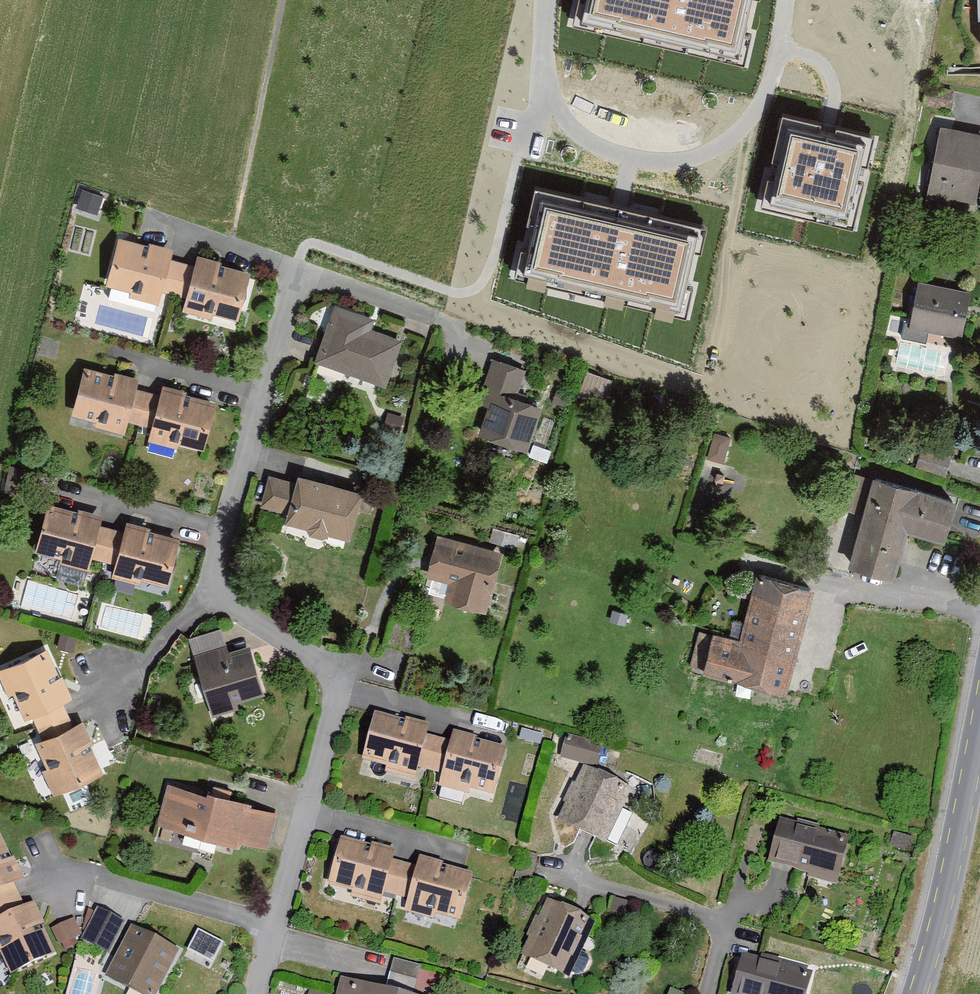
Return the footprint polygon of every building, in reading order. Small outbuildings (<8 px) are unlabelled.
[(744,66),(760,0),(579,0),(573,26),(744,66)] [(761,208),(851,230),(873,140),(783,118),(761,208)] [(971,214),(979,167),(979,140),(932,131),(919,205),(971,214)] [(514,281),(686,320),(707,229),(535,190),(514,281)] [(113,235),(98,288),(152,304),(156,290),(164,263),(168,251),(113,235)] [(228,327),(244,276),(194,260),(191,270),(181,298),(177,311),(228,327)] [(168,294),(181,298),(191,270),(164,263),(156,290),(168,294)] [(966,288),(911,279),(903,328),(957,337),(966,288)] [(379,395),(400,341),(323,312),(309,348),(303,366),(379,395)] [(473,426),(521,445),(536,405),(511,396),(521,371),(485,357),(468,402),(481,407),(473,426)] [(75,369),(62,418),(116,432),(118,423),(127,390),(129,382),(75,369)] [(145,429),(143,438),(196,451),(208,402),(155,389),(153,396),(145,429)] [(153,396),(127,390),(118,423),(130,426),(145,429),(153,396)] [(947,455),(917,447),(914,461),(943,469),(945,461),(947,455)] [(289,523),(349,541),(361,499),(299,481),(298,487),(270,479),(263,506),(291,515),(289,523)] [(849,569),(893,581),(907,532),(943,543),(955,502),(875,479),(849,569)] [(43,499),(30,550),(85,563),(87,555),(96,521),(98,513),(43,499)] [(108,560),(105,570),(162,583),(174,532),(118,518),(116,526),(108,560)] [(116,526),(96,521),(87,555),(97,557),(108,560),(116,526)] [(485,612),(501,556),(439,539),(429,576),(453,583),(448,602),(485,612)] [(782,694),(811,586),(750,570),(732,637),(707,630),(696,670),(782,694)] [(210,714),(263,696),(247,646),(228,653),(224,642),(190,653),(210,714)] [(44,648),(0,668),(0,691),(13,721),(27,715),(58,701),(66,698),(44,648)] [(38,739),(69,726),(58,701),(27,715),(38,739)] [(367,715),(353,765),(409,780),(412,770),(419,742),(423,730),(367,715)] [(49,792),(100,771),(79,722),(69,726),(38,739),(28,743),(49,792)] [(607,745),(566,731),(558,754),(599,768),(607,745)] [(437,777),(434,787),(489,803),(503,753),(448,738),(445,750),(437,777)] [(445,750),(419,742),(412,770),(437,777),(445,750)] [(551,823),(600,846),(627,791),(578,768),(551,823)] [(276,813),(161,781),(147,832),(228,854),(232,842),(266,852),(276,813)] [(759,865),(830,885),(843,839),(772,819),(759,865)] [(335,838),(321,888),(376,904),(380,891),(387,865),(390,854),(335,838)] [(8,885),(17,881),(0,844),(0,889),(8,885)] [(404,898),(401,910),(456,925),(470,875),(415,860),(411,872),(404,898)] [(411,872),(387,865),(380,891),(391,894),(404,898),(411,872)] [(0,889),(0,917),(19,909),(8,885),(0,889)] [(512,957),(560,981),(590,924),(543,899),(512,957)] [(50,957),(28,905),(19,909),(0,917),(0,978),(50,957)] [(106,951),(120,925),(95,910),(80,937),(106,951)] [(180,953),(135,928),(106,980),(132,993),(157,993),(180,953)] [(223,945),(197,932),(187,953),(213,967),(223,945)] [(815,971),(743,949),(730,993),(732,993),(808,993),(815,971)] [(414,965),(389,958),(383,980),(408,987),(414,965)] [(337,981),(334,993),(386,993),(337,981)] [(662,986),(660,993),(679,993),(680,991),(662,986)]
